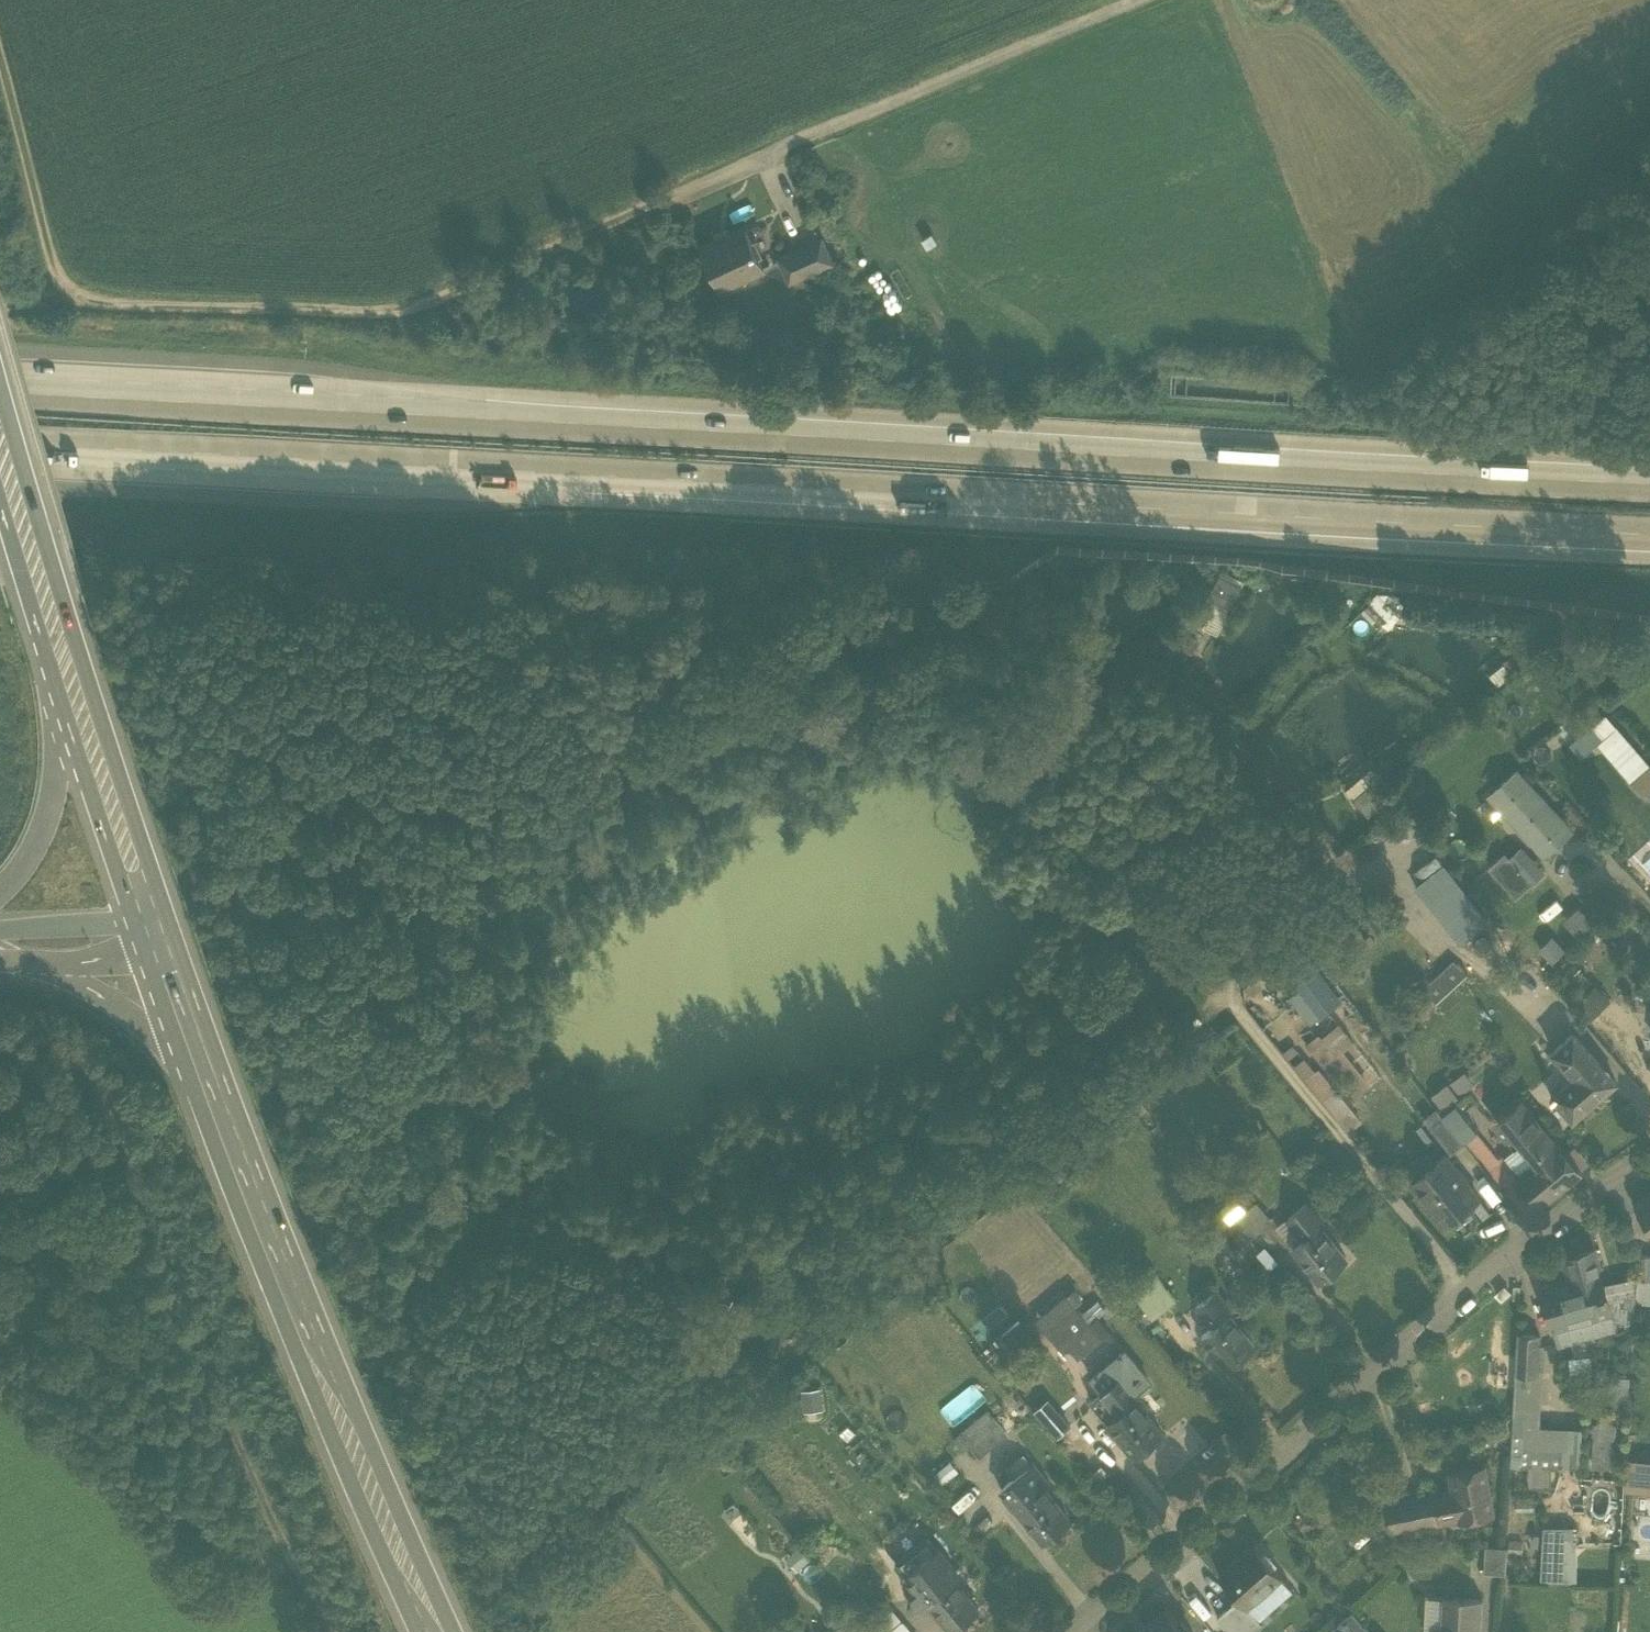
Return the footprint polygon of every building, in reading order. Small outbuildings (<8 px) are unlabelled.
[(746,229),(717,242),(716,238),(701,244),(720,286),(763,266),(746,229)] [(822,237),(793,250),(804,274),(833,261),(822,237)] [(793,250),(778,256),(789,280),(804,274),(793,250)] [(1231,608),(1243,583),(1219,571),(1207,596),(1231,608)] [(1643,791),(1649,784),(1649,757),(1603,709),(1570,741),(1585,757),(1598,744),(1643,791)] [(1565,823),(1528,782),(1524,785),(1513,774),(1494,791),(1505,802),(1503,809),(1544,854),(1558,841),(1552,835),(1565,823)] [(1364,777),(1347,792),(1369,818),(1387,803),(1381,796),(1386,791),(1378,783),(1373,787),(1364,777)] [(1543,872),(1521,848),(1509,859),(1505,854),(1490,867),(1516,896),(1543,872)] [(1473,924),(1429,880),(1416,893),(1461,937),(1473,924)] [(1576,936),(1594,922),(1580,904),(1562,918),(1576,936)] [(1562,919),(1552,925),(1562,943),(1573,938),(1562,919)] [(1551,934),(1540,946),(1554,959),(1565,948),(1551,934)] [(1454,958),(1424,986),(1438,1000),(1468,972),(1454,958)] [(1334,992),(1308,964),(1295,975),(1303,985),(1295,993),(1311,1012),(1334,992)] [(1597,983),(1582,997),(1595,1011),(1610,997),(1597,983)] [(1346,1045),(1355,1036),(1334,1017),(1308,1047),(1326,1063),(1329,1060),(1361,1089),(1376,1072),(1346,1045)] [(1617,1081),(1574,1033),(1552,1053),(1574,1077),(1557,1092),(1556,1090),(1551,1094),(1573,1119),(1617,1081)] [(1307,1051),(1293,1062),(1348,1129),(1362,1117),(1307,1051)] [(1559,1146),(1522,1101),(1500,1119),(1520,1144),(1505,1156),(1522,1177),(1516,1181),(1536,1206),(1579,1171),(1559,1146)] [(1478,1131),(1456,1104),(1443,1115),(1464,1142),(1478,1131)] [(1464,1142),(1443,1115),(1430,1125),(1451,1152),(1464,1142)] [(1479,1196),(1446,1154),(1412,1180),(1445,1223),(1479,1196)] [(1635,1205),(1649,1227),(1649,1194),(1635,1205)] [(1307,1202),(1288,1217),(1304,1238),(1320,1225),(1321,1226),(1325,1223),(1307,1202)] [(1270,1222),(1254,1204),(1243,1213),(1259,1232),(1270,1222)] [(1259,1232),(1243,1213),(1231,1224),(1247,1242),(1259,1232)] [(1321,1226),(1320,1225),(1304,1238),(1293,1247),(1320,1279),(1346,1258),(1321,1226)] [(1594,1248),(1563,1256),(1569,1277),(1541,1285),(1557,1343),(1616,1326),(1607,1296),(1617,1293),(1614,1283),(1605,1286),(1594,1248)] [(1638,1254),(1637,1278),(1649,1279),(1649,1254),(1638,1254)] [(1637,1278),(1637,1299),(1649,1299),(1649,1279),(1637,1278)] [(1216,1289),(1196,1304),(1213,1325),(1229,1312),(1229,1313),(1233,1310),(1216,1289)] [(1075,1306),(1066,1296),(1052,1307),(1061,1318),(1075,1306)] [(1061,1318),(1047,1329),(1062,1346),(1089,1323),(1075,1306),(1061,1318)] [(1229,1313),(1229,1312),(1213,1325),(1202,1334),(1228,1366),(1255,1345),(1229,1313)] [(1521,1463),(1562,1464),(1563,1430),(1535,1429),(1540,1334),(1518,1333),(1512,1456),(1521,1456),(1521,1463)] [(1084,1341),(1072,1350),(1083,1363),(1094,1353),(1084,1341)] [(1110,1360),(1091,1376),(1103,1391),(1122,1376),(1110,1360)] [(1140,1397),(1122,1376),(1103,1391),(1092,1400),(1135,1453),(1162,1432),(1136,1400),(1140,1397)] [(1050,1395),(1035,1408),(1057,1435),(1073,1422),(1050,1395)] [(989,1410),(962,1433),(980,1455),(1007,1432),(989,1410)] [(1593,1439),(1600,1447),(1606,1446),(1612,1440),(1613,1424),(1603,1417),(1593,1424),(1593,1439)] [(1582,1430),(1563,1430),(1562,1464),(1580,1465),(1582,1430)] [(1627,1461),(1626,1483),(1649,1485),(1649,1463),(1627,1461)] [(1049,1484),(1031,1463),(1001,1488),(1044,1541),(1071,1519),(1045,1487),(1049,1484)] [(1483,1466),(1453,1472),(1456,1488),(1436,1492),(1442,1519),(1491,1509),(1483,1466)] [(1604,1523),(1608,1488),(1597,1487),(1592,1521),(1604,1523)] [(1436,1492),(1386,1502),(1392,1529),(1405,1526),(1440,1519),(1442,1519),(1436,1492)] [(1440,1519),(1405,1526),(1407,1535),(1442,1528),(1440,1519)] [(1540,1578),(1576,1578),(1576,1523),(1541,1523),(1540,1578)] [(956,1571),(928,1536),(897,1561),(907,1573),(907,1579),(914,1589),(911,1592),(910,1599),(915,1606),(923,1606),(929,1602),(951,1629),(979,1606),(953,1573),(956,1571)] [(1282,1575),(1255,1544),(1220,1575),(1239,1597),(1247,1606),(1248,1605),(1282,1575)] [(1507,1546),(1486,1544),(1484,1571),(1506,1572),(1507,1546)] [(1444,1595),(1442,1627),(1433,1627),(1433,1631),(1477,1631),(1481,1631),(1483,1597),(1444,1595)] [(1218,1615),(1232,1631),(1248,1631),(1262,1620),(1248,1605),(1247,1606),(1239,1597),(1218,1615)] [(1139,1631),(1188,1631),(1167,1607),(1165,1608),(1166,1609),(1139,1631)] [(1338,1623),(1346,1631),(1371,1631),(1352,1610),(1338,1623)] [(862,1612),(852,1621),(859,1629),(862,1631),(879,1631),(862,1612)] [(886,1630),(888,1631),(916,1631),(902,1616),(886,1630)] [(848,1617),(836,1627),(840,1631),(856,1631),(859,1629),(852,1621),(848,1617)]
